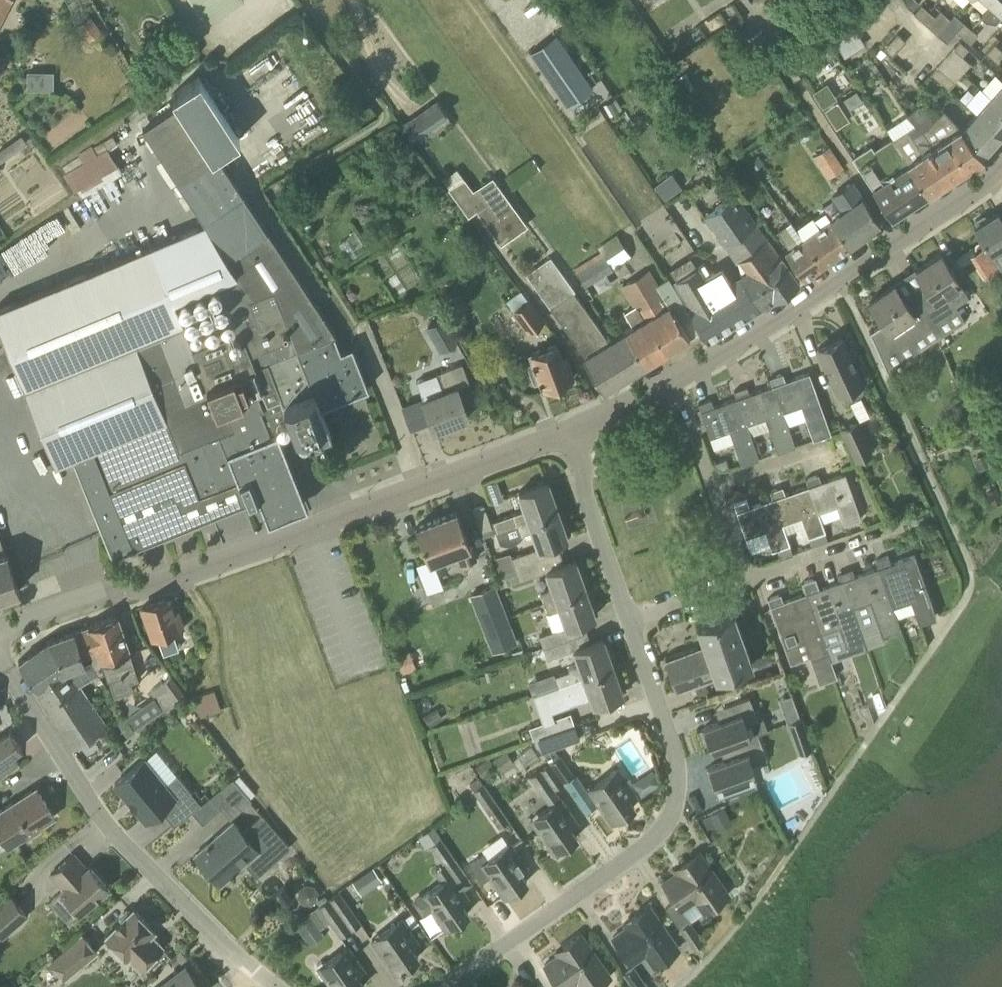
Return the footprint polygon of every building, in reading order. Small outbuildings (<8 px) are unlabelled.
[(9,0),(0,0),(0,19),(9,0)] [(906,1),(915,8),(921,2),(919,0),(907,0),(906,1)] [(991,5),(992,5),(981,16),(986,20),(996,22),(1001,15),(1001,0),(995,0),(991,5)] [(920,20),(928,12),(921,6),(914,14),(920,20)] [(950,20),(939,11),(934,17),(928,12),(920,20),(937,34),(950,20)] [(963,37),(971,28),(955,14),(950,20),(937,34),(946,42),(956,31),(963,37)] [(91,16),(78,25),(90,40),(102,31),(91,16)] [(844,58),(865,44),(854,28),(833,42),(844,58)] [(971,43),(978,34),(971,28),(963,37),(971,43)] [(555,33),(528,52),(566,107),(594,88),(555,33)] [(892,57),(906,41),(898,33),(884,49),(892,57)] [(963,73),(971,63),(962,55),(969,48),(960,40),(945,58),(963,73)] [(994,58),(1001,49),(994,43),(987,52),(994,58)] [(939,81),(945,74),(937,67),(931,74),(939,81)] [(37,71),(27,71),(27,89),(37,89),(37,71)] [(948,89),(955,82),(945,74),(939,81),(948,89)] [(369,388),(353,346),(342,350),(336,333),(337,333),(218,153),(240,139),(200,77),(172,96),(178,104),(144,126),(206,221),(0,306),(0,327),(25,387),(55,462),(72,455),(112,553),(133,545),(134,546),(259,495),(268,519),(306,503),(279,436),(294,430),(295,432),(308,426),(313,440),(332,433),(321,406),(369,388)] [(827,82),(813,92),(823,107),(837,97),(827,82)] [(990,96),(1001,106),(1001,83),(990,96)] [(1001,134),(1001,106),(990,96),(976,113),(1001,135),(1001,134)] [(616,99),(601,109),(609,120),(624,111),(616,99)] [(428,138),(452,121),(436,100),(402,125),(415,143),(426,135),(428,138)] [(836,128),(850,119),(838,101),(824,110),(836,128)] [(933,119),(919,106),(908,115),(916,123),(893,138),(928,192),(983,156),(983,155),(962,129),(944,108),(933,119)] [(983,156),(1001,135),(976,113),(962,129),(983,155),(983,156)] [(928,192),(893,138),(875,150),(871,145),(853,157),(891,216),(928,192)] [(108,147),(98,153),(93,144),(78,153),(83,161),(63,173),(77,196),(121,169),(108,147)] [(828,178),(844,168),(830,146),(813,156),(828,178)] [(661,194),(679,187),(675,175),(656,182),(661,194)] [(474,191),(464,178),(448,190),(469,217),(477,211),(501,244),(529,224),(494,176),(474,191)] [(850,245),(881,223),(853,181),(833,195),(843,209),(830,218),(850,245)] [(725,245),(726,245),(756,223),(734,193),(704,215),(725,245)] [(308,198),(297,204),(306,219),(317,213),(308,198)] [(1001,274),(1001,218),(998,211),(987,218),(985,214),(975,220),(977,224),(974,226),(1001,274)] [(815,220),(820,227),(804,238),(822,265),(850,245),(830,218),(826,212),(815,220)] [(796,229),(790,221),(786,224),(787,226),(779,231),(792,250),(786,254),(804,278),(822,265),(804,238),(798,228),(796,229)] [(800,281),(756,223),(726,245),(725,245),(737,261),(743,256),(752,267),(741,275),(751,290),(763,307),(773,300),(800,281)] [(612,268),(631,255),(616,234),(598,246),(601,251),(612,268)] [(586,286),(613,269),(612,268),(601,251),(575,268),(586,286)] [(969,296),(941,253),(915,270),(926,286),(916,293),(933,320),(942,334),(943,334),(934,320),(949,309),(944,301),(950,297),(952,300),(965,292),(968,297),(969,296)] [(610,342),(574,292),(576,290),(551,255),(526,274),(586,356),(584,357),(604,390),(645,364),(625,332),(610,342)] [(701,330),(708,340),(752,313),(763,307),(751,290),(741,275),(730,282),(721,267),(711,273),(705,264),(673,284),(669,277),(668,278),(686,303),(688,308),(701,330)] [(657,284),(649,271),(634,281),(650,306),(654,304),(659,312),(647,319),(666,351),(701,330),(688,308),(686,303),(668,278),(657,284)] [(650,306),(634,281),(624,287),(636,307),(626,313),(634,327),(625,332),(645,364),(666,351),(647,319),(659,312),(654,304),(650,306)] [(906,300),(895,283),(869,300),(883,322),(870,331),(888,373),(889,372),(883,358),(914,338),(912,334),(933,320),(916,293),(906,300)] [(528,333),(545,320),(529,298),(512,311),(528,333)] [(444,316),(425,326),(439,351),(458,341),(444,316)] [(858,395),(861,392),(862,387),(860,383),(862,383),(841,337),(818,348),(839,393),(840,393),(842,397),(847,398),(851,398),(858,395)] [(563,361),(557,344),(530,354),(533,361),(527,363),(534,383),(540,381),(543,388),(574,377),(568,359),(563,361)] [(423,400),(434,429),(468,417),(458,388),(469,384),(462,364),(417,380),(424,399),(423,400)] [(831,433),(809,372),(786,380),(783,373),(770,378),(772,385),(783,412),(787,424),(790,423),(786,411),(801,406),(814,440),(831,433)] [(783,412),(772,385),(750,393),(747,386),(734,390),(737,398),(745,425),(750,435),(769,428),(778,452),(795,446),(787,424),(783,412)] [(745,425),(737,398),(714,406),(711,398),(698,403),(710,437),(711,437),(715,449),(734,443),(742,465),(760,459),(750,435),(745,425)] [(858,458),(871,452),(857,421),(843,428),(858,458)] [(986,451),(973,456),(978,469),(991,464),(986,451)] [(862,519),(846,472),(821,481),(819,474),(806,478),(808,486),(820,513),(838,506),(845,525),(862,519)] [(482,533),(557,507),(548,481),(520,490),(520,492),(518,492),(524,510),(490,522),(484,504),(473,508),(480,527),(482,533)] [(986,490),(992,505),(1001,501),(1001,495),(998,485),(986,490)] [(820,513),(808,486),(786,494),(783,486),(770,491),(773,498),(783,526),(801,519),(808,538),(809,538),(812,546),(828,540),(825,532),(826,531),(820,513)] [(783,526),(773,498),(750,506),(747,499),(734,504),(749,545),(751,551),(770,544),(772,550),(774,549),(777,557),(792,552),(789,544),(790,544),(783,526)] [(568,537),(557,507),(482,533),(483,535),(518,524),(521,534),(525,533),(526,537),(535,534),(539,546),(568,537)] [(472,561),(476,560),(458,511),(416,526),(430,562),(456,552),(461,565),(463,564),(464,568),(473,565),(472,561)] [(19,590),(0,536),(0,596),(19,590)] [(538,559),(535,549),(512,558),(510,553),(496,558),(501,572),(538,559)] [(936,615),(915,554),(891,563),(888,555),(875,560),(899,628),(900,628),(893,606),(912,600),(919,622),(936,615)] [(508,584),(543,572),(538,559),(501,572),(501,574),(504,572),(508,584)] [(545,599),(585,585),(576,560),(547,570),(553,587),(542,591),(545,599)] [(852,606),(852,607),(871,600),(874,610),(882,634),(899,628),(875,560),(878,567),(855,575),(852,568),(839,573),(842,580),(852,606)] [(677,576),(690,571),(687,561),(673,566),(677,576)] [(852,606),(842,580),(819,588),(817,581),(804,586),(806,593),(816,619),(820,632),(839,625),(847,647),(864,641),(856,616),(852,607),(852,606)] [(496,585),(474,593),(495,649),(517,641),(496,585)] [(527,651),(566,638),(562,626),(596,616),(585,585),(545,599),(550,612),(547,613),(553,631),(524,641),(527,651)] [(816,619),(806,593),(784,601),(781,593),(768,598),(780,632),(798,625),(811,660),(828,654),(820,632),(816,619)] [(177,610),(174,611),(169,597),(142,606),(154,639),(157,638),(163,654),(177,649),(172,633),(184,629),(177,610)] [(677,689),(752,661),(734,611),(697,624),(704,644),(666,658),(677,689)] [(139,679),(117,615),(75,630),(82,655),(86,653),(99,673),(104,671),(107,679),(109,678),(115,695),(134,689),(131,682),(139,679)] [(82,655),(75,630),(51,639),(62,669),(75,683),(84,697),(91,692),(84,682),(99,673),(86,653),(82,655)] [(570,650),(566,638),(527,651),(528,653),(544,647),(548,658),(570,650)] [(559,686),(573,680),(573,679),(584,675),(613,665),(604,638),(574,648),(580,664),(569,668),(569,669),(555,674),(559,686)] [(104,726),(84,697),(75,683),(62,669),(51,639),(48,640),(19,660),(38,688),(36,689),(59,726),(73,748),(104,726)] [(410,651),(396,657),(403,672),(416,667),(410,651)] [(613,665),(584,675),(594,704),(623,694),(613,665)] [(183,692),(171,676),(152,690),(165,710),(177,702),(175,699),(183,692)] [(189,699),(201,717),(221,710),(214,690),(189,699)] [(779,697),(787,718),(799,713),(791,692),(779,697)] [(729,744),(751,736),(758,733),(768,730),(763,718),(758,720),(750,697),(725,706),(729,718),(704,727),(706,732),(703,733),(708,746),(711,745),(713,750),(729,744)] [(437,708),(424,717),(431,727),(444,718),(437,708)] [(551,733),(575,724),(571,713),(547,721),(530,727),(534,739),(551,733)] [(126,716),(118,721),(127,736),(135,730),(126,716)] [(794,741),(809,736),(802,717),(787,722),(794,741)] [(576,776),(555,748),(580,739),(575,724),(551,733),(534,739),(551,763),(564,782),(564,781),(587,813),(599,804),(612,822),(635,806),(628,796),(634,791),(618,768),(588,789),(577,774),(576,776)] [(0,737),(0,776),(20,763),(13,753),(22,747),(10,730),(0,737)] [(718,789),(756,775),(752,764),(767,758),(758,733),(751,736),(729,744),(734,757),(709,766),(711,771),(708,772),(713,785),(716,784),(718,789)] [(145,758),(115,783),(146,820),(161,808),(174,825),(201,803),(177,774),(166,783),(145,758)] [(561,797),(555,788),(564,782),(551,763),(530,776),(550,805),(538,813),(546,825),(539,830),(555,853),(577,837),(570,826),(577,821),(561,797)] [(652,768),(633,779),(641,792),(659,781),(652,768)] [(230,818),(251,799),(233,779),(211,796),(230,818)] [(500,827),(509,820),(484,784),(474,790),(500,827)] [(9,845),(26,835),(27,837),(41,829),(39,826),(55,816),(36,787),(0,810),(0,831),(9,845)] [(710,814),(700,818),(706,830),(715,825),(730,818),(725,807),(710,814)] [(259,851),(268,863),(289,845),(262,815),(243,832),(233,820),(199,851),(212,866),(208,870),(221,884),(231,875),(234,877),(236,875),(234,873),(259,851)] [(441,838),(431,846),(443,863),(445,865),(455,858),(441,838)] [(527,866),(512,843),(490,859),(485,853),(470,864),(482,882),(491,876),(504,897),(527,881),(520,871),(527,866)] [(694,947),(704,940),(690,920),(682,909),(698,898),(706,909),(731,891),(700,851),(674,869),(677,872),(663,882),(677,900),(666,908),(694,947)] [(81,911),(108,887),(90,866),(83,862),(74,853),(51,873),(64,888),(62,890),(81,911)] [(372,867),(364,873),(369,880),(374,887),(382,882),(372,867)] [(468,897),(452,874),(441,881),(413,900),(424,916),(433,909),(446,928),(468,912),(461,902),(468,897)] [(299,888),(298,896),(303,903),(312,904),(318,900),(319,892),(314,885),(306,884),(299,888)] [(350,931),(361,923),(339,892),(328,899),(350,931)] [(28,916),(9,894),(0,902),(0,936),(2,939),(28,916)] [(342,937),(350,931),(328,899),(320,905),(342,937)] [(655,963),(679,947),(650,905),(624,923),(627,926),(613,936),(630,961),(646,950),(655,963)] [(150,924),(134,908),(131,911),(127,910),(121,916),(122,920),(107,935),(129,956),(141,967),(162,945),(146,929),(150,924)] [(418,923),(412,914),(373,941),(396,973),(419,957),(411,946),(418,942),(409,929),(418,923)] [(309,916),(296,925),(306,939),(319,930),(309,916)] [(609,975),(581,933),(556,951),(559,955),(545,964),(563,986),(575,979),(581,986),(592,986),(609,975)] [(65,977),(97,950),(84,934),(52,962),(65,977)] [(349,947),(327,963),(321,961),(317,964),(315,969),(321,978),(326,979),(332,986),(361,986),(365,985),(357,974),(364,970),(349,947)] [(634,966),(624,973),(633,986),(649,986),(634,966)] [(196,980),(186,967),(160,986),(201,986),(196,980)]
